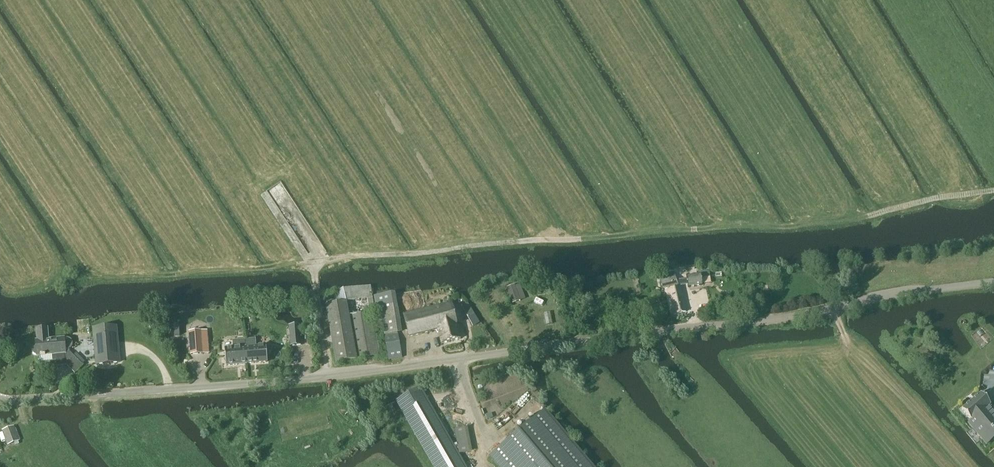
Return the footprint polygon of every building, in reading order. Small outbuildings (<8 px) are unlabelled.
[(701,278),(710,277),(709,271),(701,272),(701,274),(687,276),(688,287),(702,285),(701,278)] [(674,315),(686,311),(679,287),(678,287),(675,277),(661,281),(663,289),(668,288),(668,290),(667,291),(674,315)] [(325,292),(334,352),(336,363),(381,355),(369,286),(325,292)] [(520,300),(515,286),(507,289),(513,303),(520,300)] [(385,336),(388,352),(389,360),(402,358),(391,294),(374,297),(379,330),(383,329),(384,336),(385,336)] [(474,313),(468,302),(461,306),(467,317),(474,313)] [(438,330),(458,326),(452,303),(403,315),(410,337),(438,330)] [(291,346),(301,345),(299,325),(289,326),(291,346)] [(461,339),(458,326),(438,330),(442,344),(461,339)] [(94,329),(96,352),(97,365),(119,363),(118,352),(116,327),(94,329)] [(201,331),(189,332),(190,355),(203,354),(201,331)] [(36,341),(36,346),(35,347),(34,347),(33,348),(33,349),(32,350),(32,351),(32,352),(32,353),(33,353),(33,354),(34,355),(35,356),(36,356),(37,356),(56,354),(57,366),(66,365),(75,373),(83,365),(70,352),(66,353),(65,338),(36,341)] [(244,340),(246,363),(246,364),(267,362),(265,346),(252,347),(251,339),(244,340)] [(237,364),(246,363),(244,340),(233,341),(233,348),(225,349),(225,348),(224,348),(226,366),(227,366),(226,366),(237,365),(237,364)] [(421,387),(396,402),(434,466),(466,466),(421,387)] [(954,407),(960,414),(958,416),(974,435),(993,419),(993,411),(982,398),(984,396),(978,388),(954,407)] [(499,466),(591,466),(544,411),(490,457),(499,466)] [(13,427),(3,431),(8,445),(19,441),(13,427)] [(459,454),(470,452),(465,428),(455,430),(459,454)]
